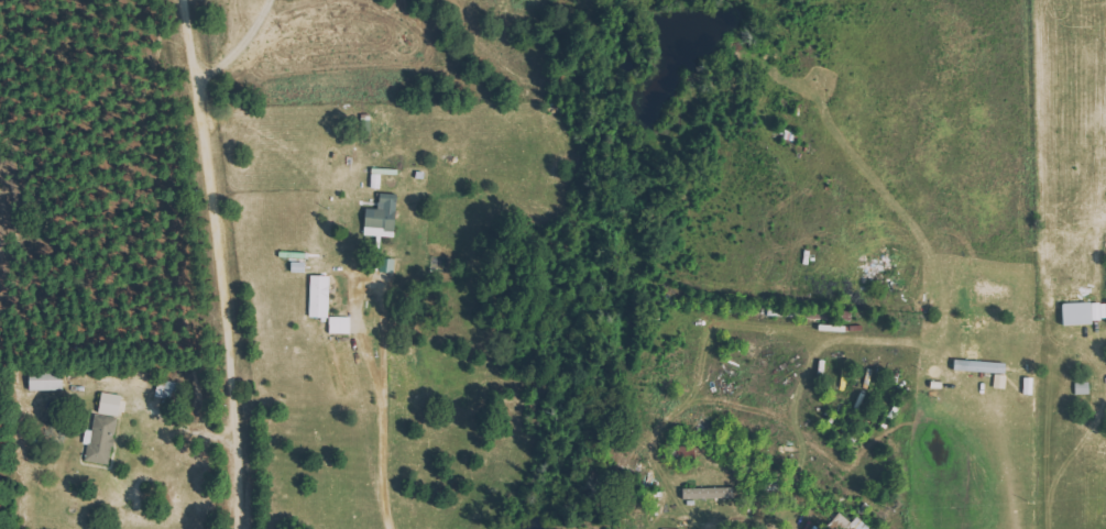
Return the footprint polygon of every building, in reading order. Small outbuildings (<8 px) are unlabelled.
[(374,188),(383,189),(384,175),(401,176),(401,169),(375,168),(374,188)] [(397,238),(402,197),(383,195),(381,209),(370,208),(367,235),(397,238)] [(313,317),(333,317),(334,275),(313,275),(313,317)] [(1103,302),(1067,303),(1068,324),(1103,323),(1103,302)] [(333,333),(353,333),(354,317),(333,317),(333,333)] [(33,390),(67,391),(67,372),(33,372),(33,390)] [(88,461),(115,465),(123,395),(103,392),(98,431),(88,430),(87,443),(90,444),(88,461)] [(736,487),(684,489),(684,499),(736,498),(736,487)] [(858,516),(852,524),(844,517),(840,521),(839,520),(832,528),(834,528),(844,528),(847,525),(852,528),(873,528),(858,516)]
